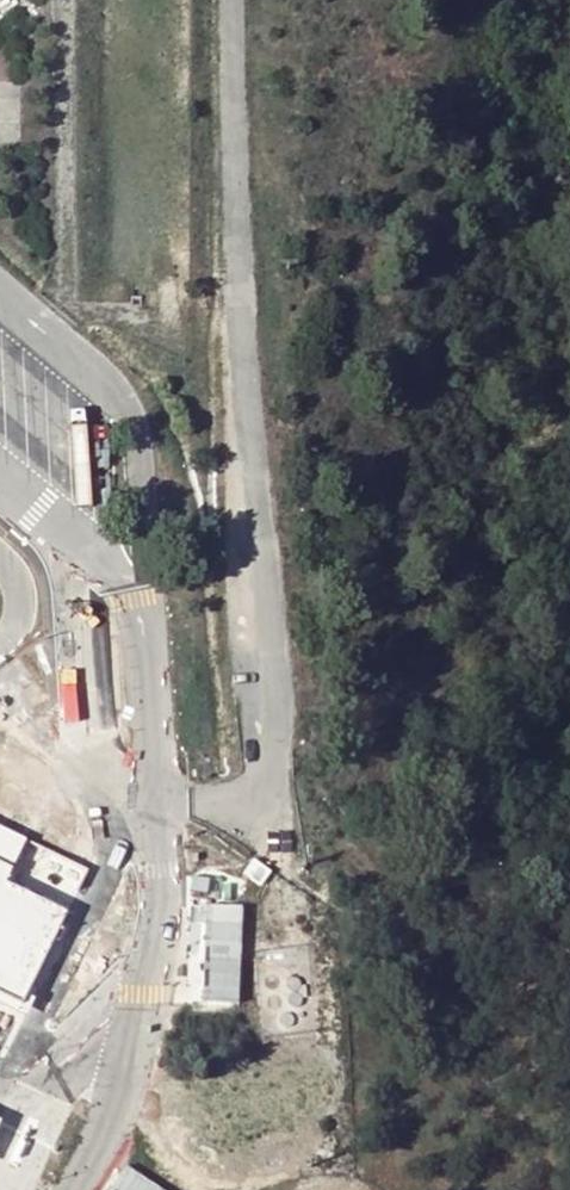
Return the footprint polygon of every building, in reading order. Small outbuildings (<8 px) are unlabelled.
[(0,828),(0,1006),(23,1017),(72,915),(8,885),(29,842),(0,828)] [(207,1160),(287,1114),(262,1072),(206,1104),(192,1079),(168,1093),(207,1160)]
